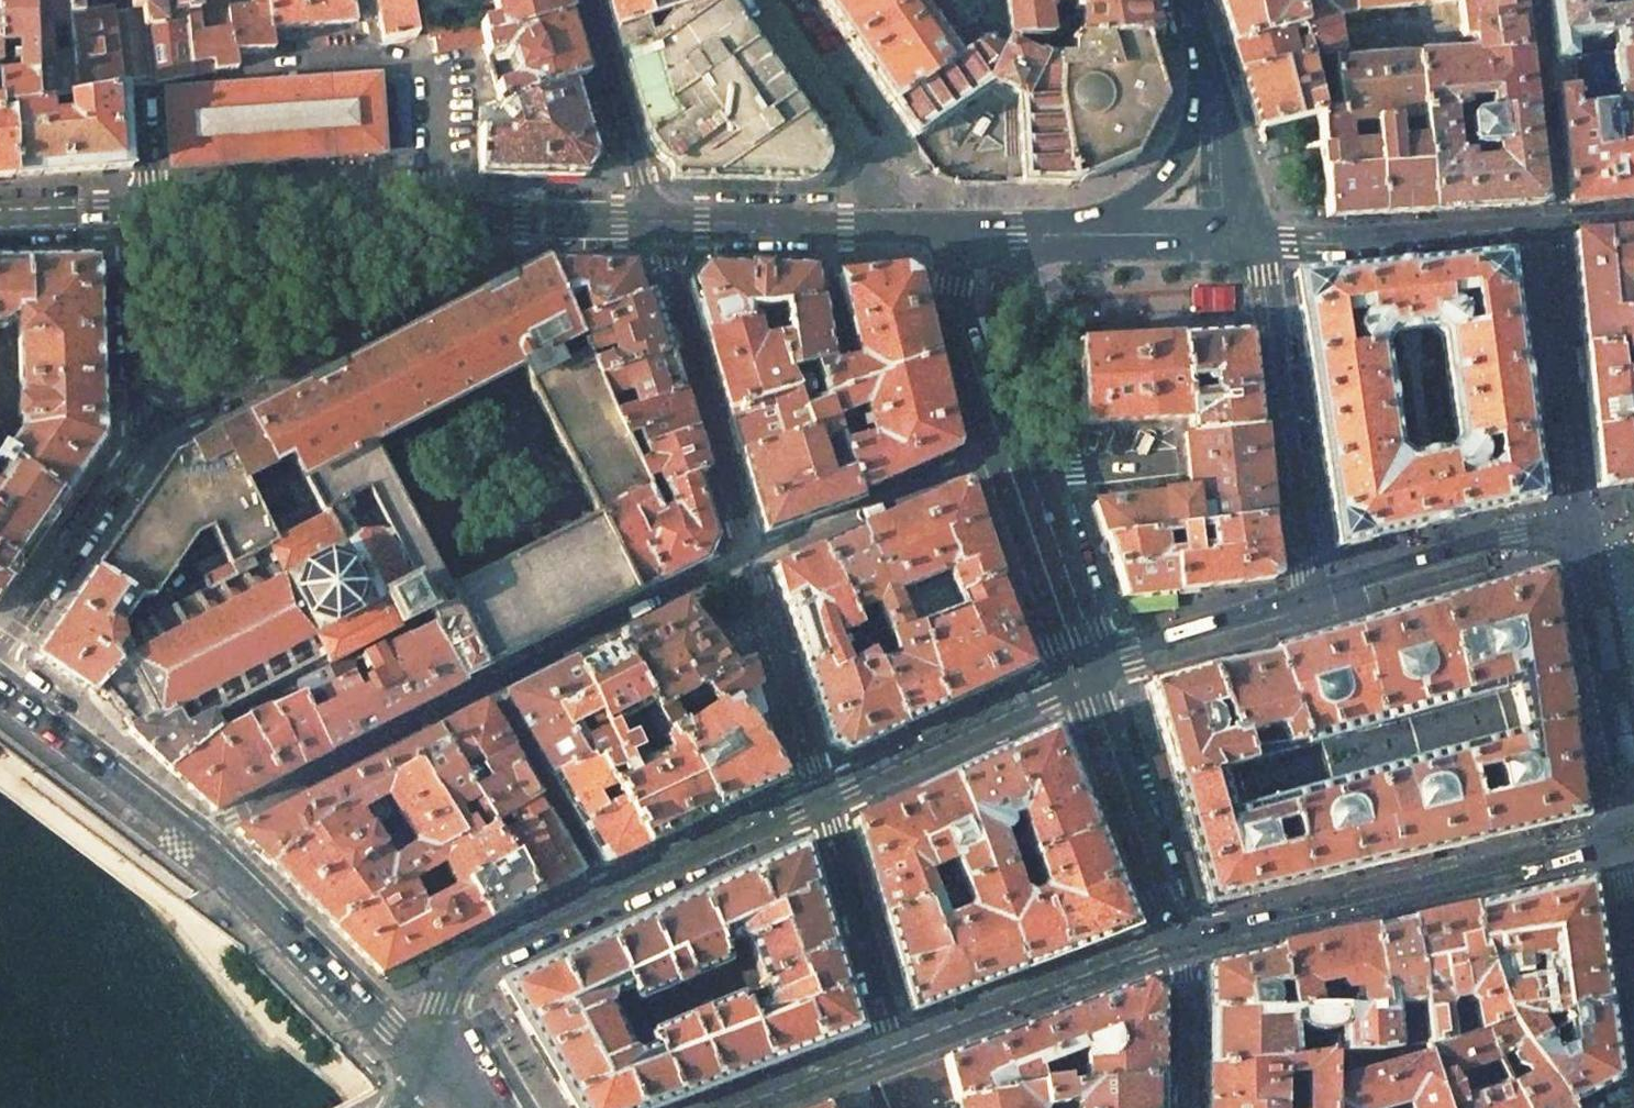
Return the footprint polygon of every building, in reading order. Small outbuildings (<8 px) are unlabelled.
[(19,46),(19,50),(16,54),(17,69),(21,74),(36,73),(31,0),(0,0),(0,47),(19,46)] [(36,73),(38,104),(49,102),(59,100),(69,98),(77,96),(71,55),(50,56),(48,28),(68,26),(67,16),(66,0),(31,0),(36,73)] [(67,16),(80,15),(78,0),(66,0),(67,16)] [(140,0),(129,0),(130,9),(141,8),(140,0)] [(185,0),(140,0),(141,8),(152,84),(178,79),(193,76),(185,0)] [(235,51),(228,0),(203,0),(203,4),(197,5),(196,0),(185,0),(193,76),(237,69),(235,51)] [(265,0),(228,0),(235,51),(272,49),(271,38),(269,30),(265,0)] [(269,30),(354,23),(350,0),(265,0),(269,30)] [(354,23),(376,21),(381,45),(407,40),(414,39),(407,0),(350,0),(354,23)] [(425,35),(427,37),(432,37),(435,52),(482,43),(474,9),(472,0),(418,0),(425,35)] [(474,9),(504,0),(472,0),(474,9)] [(474,9),(482,43),(568,13),(564,0),(504,0),(474,9)] [(613,31),(708,0),(604,0),(613,31)] [(644,132),(647,136),(649,145),(650,149),(652,152),(655,156),(659,160),(662,162),(667,163),(669,166),(671,169),(672,174),(671,180),(742,181),(798,182),(807,180),(815,176),(819,172),(822,167),(823,164),(824,162),(825,156),(824,147),(821,139),(725,0),(708,0),(613,31),(644,132)] [(916,0),(817,0),(889,105),(955,57),(916,0)] [(955,57),(981,38),(980,0),(916,0),(955,57)] [(1147,11),(1144,0),(980,0),(981,38),(1143,34),(1155,34),(1154,29),(1147,11)] [(1232,45),(1299,27),(1292,3),(1303,0),(1292,0),(1291,2),(1284,4),(1284,0),(1217,0),(1232,45)] [(1292,3),(1299,27),(1306,57),(1307,59),(1331,56),(1339,55),(1338,53),(1334,17),(1432,4),(1431,0),(1303,0),(1292,3)] [(1473,48),(1473,54),(1526,50),(1521,0),(1466,0),(1457,1),(1461,26),(1462,39),(1471,38),(1473,48)] [(1552,60),(1553,60),(1569,58),(1567,41),(1612,35),(1614,53),(1633,51),(1633,0),(1546,0),(1552,60)] [(77,96),(125,86),(125,87),(152,84),(141,8),(130,9),(80,15),(67,16),(68,26),(71,55),(77,96)] [(568,13),(482,43),(488,64),(509,60),(509,64),(509,66),(510,68),(514,72),(511,81),(494,86),(499,102),(499,104),(573,79),(587,75),(568,13)] [(1462,39),(1461,26),(1456,27),(1458,44),(1463,43),(1473,48),(1471,38),(1462,39)] [(1299,27),(1232,45),(1240,71),(1306,57),(1299,27)] [(955,57),(889,105),(912,139),(921,151),(1003,97),(1026,107),(1026,184),(1071,185),(1132,159),(1163,100),(1143,34),(981,38),(955,57)] [(1415,58),(1431,212),(1540,206),(1542,204),(1526,50),(1473,54),(1415,58)] [(1569,58),(1553,60),(1570,204),(1633,198),(1633,51),(1614,53),(1569,58)] [(1317,114),(1326,217),(1431,212),(1415,58),(1342,63),(1341,53),(1338,53),(1339,55),(1331,56),(1337,110),(1318,112),(1318,114),(1317,114)] [(1306,57),(1240,71),(1257,125),(1259,130),(1261,129),(1317,114),(1318,114),(1318,112),(1307,59),(1306,57)] [(77,96),(69,98),(69,107),(71,129),(52,130),(49,102),(38,104),(36,73),(21,74),(0,76),(0,114),(8,114),(15,177),(75,172),(130,168),(125,87),(125,86),(77,96)] [(173,165),(383,150),(377,76),(167,91),(173,165)] [(535,176),(582,178),(596,159),(573,79),(499,104),(499,102),(478,109),(478,175),(535,176)] [(69,98),(59,100),(60,109),(69,107),(69,98)] [(15,179),(15,177),(8,114),(0,114),(0,181),(15,179)] [(1601,233),(1607,317),(1633,314),(1633,231),(1601,233)] [(1633,353),(1633,314),(1607,317),(1601,233),(1572,235),(1583,349),(1615,347),(1616,354),(1633,353)] [(1504,260),(1506,260),(1505,254),(1500,255),(1500,257),(1299,276),(1298,274),(1293,275),(1293,280),(1296,280),(1337,542),(1334,543),(1335,548),(1341,547),(1340,545),(1476,513),(1533,499),(1534,502),(1539,500),(1538,495),(1536,495),(1504,260)] [(98,258),(28,259),(28,313),(16,313),(17,328),(18,381),(101,378),(98,258)] [(0,260),(0,329),(4,329),(11,323),(11,328),(17,328),(16,313),(28,313),(28,259),(0,260)] [(609,402),(597,376),(572,320),(547,263),(332,374),(314,383),(385,518),(440,623),(434,627),(461,679),(702,563),(713,537),(694,475),(659,487),(648,490),(644,480),(631,452),(614,413),(609,402)] [(584,264),(547,263),(572,320),(642,297),(632,265),(584,264)] [(702,266),(689,284),(704,333),(754,319),(752,310),(769,310),(769,308),(817,300),(813,269),(812,268),(748,267),(702,266)] [(848,324),(856,359),(831,365),(829,358),(812,361),(817,374),(821,388),(824,395),(933,356),(914,277),(903,269),(835,277),(845,313),(844,314),(846,325),(848,324)] [(572,320),(597,376),(669,352),(659,319),(652,294),(642,297),(572,320)] [(772,332),(788,365),(812,361),(829,358),(820,300),(817,300),(769,308),(769,310),(772,327),(772,332)] [(715,373),(727,413),(796,393),(794,386),(817,374),(812,361),(788,365),(772,332),(772,327),(758,331),(754,319),(704,333),(715,373)] [(1179,338),(1189,418),(1191,434),(1257,427),(1247,335),(1242,335),(1179,338)] [(1072,381),(1072,424),(1083,423),(1189,418),(1179,338),(1172,339),(1121,341),(1098,342),(1082,342),(1079,343),(1075,343),(1075,344),(1071,344),(1072,377),(1081,377),(1081,381),(1072,381)] [(1597,486),(1600,488),(1633,483),(1633,374),(1618,375),(1616,354),(1615,347),(1583,349),(1597,486)] [(669,352),(597,376),(609,402),(612,402),(614,396),(629,391),(634,407),(681,391),(669,352)] [(933,356),(824,395),(832,419),(862,408),(866,421),(857,423),(859,432),(868,430),(869,437),(847,443),(846,438),(839,439),(841,447),(847,464),(857,493),(952,451),(955,446),(944,405),(933,356)] [(796,393),(727,413),(729,418),(739,454),(809,431),(812,440),(836,432),(832,419),(824,395),(816,399),(818,404),(803,409),(799,398),(821,388),(817,374),(794,386),(796,393)] [(19,421),(20,431),(3,455),(6,458),(65,497),(103,441),(101,378),(18,381),(19,401),(17,403),(17,415),(12,415),(12,421),(19,421)] [(385,518),(314,383),(174,456),(196,503),(228,569),(267,548),(275,544),(258,511),(295,492),(301,505),(296,508),(300,516),(305,513),(311,525),(328,516),(332,523),(345,516),(355,534),(385,518)] [(686,409),(681,391),(634,407),(614,413),(626,442),(636,439),(640,449),(693,432),(686,409)] [(1103,537),(1267,518),(1270,518),(1262,427),(1257,427),(1191,434),(1183,435),(1190,493),(1092,504),(1103,537)] [(809,431),(739,454),(762,536),(859,501),(857,493),(847,464),(824,472),(818,455),(841,447),(839,439),(836,432),(812,440),(809,431)] [(640,449),(631,452),(644,480),(654,477),(659,487),(694,475),(705,472),(699,451),(693,432),(640,449)] [(166,466),(95,569),(136,597),(138,598),(154,597),(195,538),(182,511),(187,508),(196,503),(174,456),(166,466)] [(65,497),(6,458),(3,462),(7,465),(0,476),(0,592),(65,497)] [(915,506),(858,531),(886,597),(895,593),(911,632),(917,629),(961,611),(958,600),(982,587),(995,581),(964,489),(959,487),(915,506)] [(240,704),(290,676),(324,658),(328,666),(348,655),(434,611),(385,518),(355,534),(345,516),(332,523),(328,516),(311,525),(275,544),(267,548),(270,555),(149,617),(127,629),(120,640),(129,654),(98,691),(93,696),(90,696),(89,698),(90,700),(121,734),(123,735),(126,736),(127,736),(130,735),(128,732),(226,680),(240,704)] [(1172,560),(1177,591),(1272,579),(1274,578),(1267,518),(1103,537),(1113,567),(1172,560)] [(886,597),(858,531),(820,548),(858,628),(871,622),(884,626),(888,636),(911,632),(895,593),(886,597)] [(190,585),(144,609),(149,617),(270,555),(267,548),(228,569),(202,583),(191,588),(190,585)] [(858,628),(820,548),(773,570),(792,625),(804,665),(824,657),(831,673),(847,665),(839,649),(863,638),(858,628)] [(1121,597),(1177,591),(1172,560),(1113,567),(1121,597)] [(136,597),(95,569),(38,652),(35,656),(35,658),(65,678),(90,696),(93,696),(98,691),(129,654),(120,640),(117,629),(136,597)] [(1436,603),(1468,701),(1562,674),(1564,674),(1564,671),(1569,670),(1568,663),(1563,664),(1563,661),(1560,661),(1548,573),(1546,572),(1545,571),(1436,603)] [(961,611),(917,629),(941,707),(1029,667),(1013,625),(995,581),(982,587),(958,600),(961,611)] [(1350,628),(1379,726),(1468,701),(1436,603),(1350,628)] [(615,639),(666,732),(680,724),(669,704),(678,700),(681,706),(691,700),(688,694),(694,691),(709,714),(720,708),(705,688),(731,667),(683,604),(615,639)] [(434,611),(348,655),(352,661),(359,658),(378,648),(381,654),(434,627),(440,623),(434,611)] [(941,707),(917,629),(911,632),(888,636),(884,626),(871,622),(858,628),(863,638),(904,724),(926,714),(941,707)] [(378,648),(359,658),(374,684),(358,693),(377,728),(463,684),(461,679),(434,627),(381,654),(378,648)] [(1274,658),(1302,742),(1304,748),(1379,726),(1350,628),(1272,650),(1274,658)] [(847,665),(831,673),(824,657),(804,665),(829,744),(847,752),(904,724),(863,638),(839,649),(847,665)] [(718,810),(674,738),(671,740),(666,732),(615,639),(575,659),(595,703),(617,753),(600,759),(650,842),(718,810)] [(324,658),(290,676),(302,699),(349,676),(352,661),(348,655),(328,666),(324,658)] [(1274,658),(1208,668),(1241,752),(1302,742),(1274,658)] [(590,763),(600,759),(617,753),(595,703),(575,659),(505,695),(551,774),(562,766),(587,755),(590,763)] [(731,667),(705,688),(720,708),(733,699),(786,780),(784,774),(782,767),(762,705),(757,686),(750,663),(731,667)] [(1146,686),(1171,778),(1169,778),(1171,785),(1173,785),(1304,748),(1302,742),(1241,752),(1208,668),(1146,686)] [(1562,674),(1468,701),(1475,721),(1565,695),(1562,674)] [(244,719),(218,736),(217,734),(168,770),(211,809),(213,812),(281,777),(330,752),(302,699),(290,676),(240,704),(244,719)] [(349,676),(302,699),(330,752),(377,728),(358,693),(349,676)] [(226,680),(128,732),(168,770),(217,734),(218,733),(211,719),(240,704),(226,680)] [(1452,750),(1568,717),(1565,695),(1475,721),(1445,729),(1452,750)] [(786,780),(733,699),(720,708),(709,714),(684,730),(680,724),(666,732),(671,740),(674,738),(718,810),(775,785),(786,780)] [(1468,701),(1379,726),(1385,747),(1445,729),(1475,721),(1468,701)] [(483,705),(436,730),(459,767),(466,778),(471,775),(474,773),(470,760),(473,758),(480,769),(510,750),(496,726),(483,705)] [(1533,828),(1579,818),(1581,816),(1575,770),(1569,730),(1572,730),(1571,727),(1576,726),(1575,719),(1571,720),(1570,717),(1568,717),(1452,750),(1482,840),(1533,828)] [(1311,767),(1360,754),(1385,747),(1379,726),(1304,748),(1311,767)] [(1054,728),(1003,751),(1021,804),(1016,815),(1033,855),(1095,829),(1054,728)] [(1366,774),(1452,750),(1445,729),(1385,747),(1360,754),(1366,774)] [(436,730),(406,745),(417,761),(461,837),(465,843),(481,833),(471,819),(465,823),(457,810),(470,802),(468,806),(473,814),(479,814),(489,828),(491,827),(493,826),(466,778),(459,767),(436,730)] [(325,786),(235,831),(270,864),(321,815),(417,761),(406,745),(379,759),(325,786)] [(1179,805),(1281,776),(1311,767),(1304,748),(1173,785),(1179,805)] [(466,778),(493,826),(538,798),(510,750),(480,769),(488,781),(478,786),(471,775),(466,778)] [(1366,774),(1395,860),(1438,850),(1482,840),(1452,750),(1366,774)] [(953,774),(988,874),(1009,865),(1000,835),(1001,835),(1004,833),(1005,830),(1006,829),(1006,826),(1006,824),(1005,820),(1016,815),(1021,804),(1003,751),(953,774)] [(1311,767),(1281,776),(1286,796),(1366,774),(1360,754),(1311,767)] [(551,774),(604,864),(650,842),(600,759),(590,763),(587,755),(562,766),(551,774)] [(417,868),(413,860),(461,837),(417,761),(321,815),(270,864),(332,927),(379,892),(417,868)] [(953,774),(910,794),(928,834),(916,839),(930,870),(941,865),(952,860),(963,885),(988,874),(953,774)] [(1297,836),(1309,880),(1352,870),(1395,860),(1366,774),(1286,796),(1292,820),(1297,836)] [(1184,825),(1286,796),(1281,776),(1179,805),(1184,823),(1184,825)] [(910,794),(853,820),(883,919),(933,897),(923,872),(930,870),(916,839),(928,834),(910,794)] [(1186,832),(1206,903),(1209,904),(1259,892),(1309,880),(1297,836),(1271,841),(1270,834),(1278,831),(1276,825),(1292,820),(1286,796),(1184,825),(1182,826),(1184,832),(1186,832)] [(515,857),(537,894),(583,873),(538,798),(493,826),(491,827),(512,858),(515,857)] [(465,843),(461,837),(413,860),(417,868),(379,892),(332,927),(380,974),(488,919),(468,886),(512,858),(491,827),(489,828),(481,833),(465,843)] [(1009,865),(988,874),(1021,970),(1133,927),(1095,829),(1033,855),(1042,883),(1040,892),(1028,896),(1019,891),(1009,865)] [(745,943),(768,996),(765,1003),(747,1010),(771,1065),(859,1032),(803,844),(699,892),(721,947),(739,940),(745,943)] [(512,858),(468,886),(488,919),(537,894),(515,857),(512,858)] [(1021,860),(1016,863),(1018,867),(1028,863),(1026,858),(1021,860)] [(944,873),(937,875),(945,893),(951,890),(944,873)] [(933,897),(883,919),(911,1012),(1021,970),(988,874),(963,885),(970,901),(966,910),(943,920),(939,911),(933,897)] [(1537,1020),(1579,1004),(1583,1007),(1606,1008),(1588,882),(1587,881),(1469,907),(1503,1009),(1509,1019),(1528,1046),(1545,1035),(1537,1020)] [(945,893),(933,897),(939,911),(954,905),(970,901),(963,885),(951,890),(945,893)] [(637,1002),(726,965),(727,962),(726,959),(722,950),(721,947),(699,892),(604,935),(629,989),(634,1001),(637,1002)] [(1503,1009),(1469,907),(1409,921),(1425,1043),(1428,1043),(1429,1047),(1481,1029),(1509,1019),(1503,1009)] [(1341,1052),(1425,1043),(1409,921),(1371,928),(1385,1006),(1349,1007),(1343,1007),(1336,1007),(1339,1033),(1341,1052)] [(1385,1006),(1371,928),(1323,938),(1279,947),(1279,952),(1286,987),(1289,988),(1292,1008),(1336,1007),(1343,1007),(1342,996),(1340,994),(1325,990),(1323,984),(1337,981),(1338,983),(1338,984),(1340,987),(1342,989),(1345,989),(1346,990),(1349,1007),(1385,1006)] [(609,1004),(611,998),(629,989),(604,935),(498,984),(571,1107),(658,1107),(679,1100),(651,1032),(642,1028),(624,1037),(609,1004)] [(1208,1011),(1292,1008),(1289,988),(1286,987),(1279,952),(1207,967),(1208,1011)] [(1146,981),(1043,1020),(1056,1062),(1082,1052),(1089,1082),(1159,1078),(1159,1036),(1159,990),(1146,981)] [(738,995),(651,1032),(679,1100),(771,1065),(747,1010),(742,996),(738,995)] [(1528,1046),(1547,1074),(1560,1096),(1567,1107),(1614,1083),(1616,1082),(1616,1079),(1606,1008),(1583,1007),(1579,1004),(1537,1020),(1545,1035),(1528,1046)] [(1207,1066),(1333,1053),(1341,1052),(1339,1033),(1336,1007),(1292,1008),(1208,1011),(1208,1040),(1207,1066)] [(1523,1107),(1567,1107),(1560,1096),(1547,1074),(1528,1046),(1509,1019),(1481,1029),(1497,1059),(1511,1051),(1511,1055),(1517,1066),(1525,1068),(1529,1074),(1516,1081),(1511,1072),(1506,1075),(1511,1084),(1523,1107)] [(1043,1020),(945,1058),(957,1098),(959,1098),(1008,1090),(1008,1087),(1035,1082),(1035,1081),(1036,1077),(1036,1075),(1036,1073),(1036,1070),(1056,1062),(1043,1020)] [(1511,1084),(1506,1075),(1497,1059),(1481,1029),(1429,1047),(1446,1107),(1523,1107),(1511,1084)] [(1333,1053),(1334,1107),(1388,1107),(1408,1102),(1410,1107),(1446,1107),(1429,1047),(1428,1043),(1425,1043),(1341,1052),(1333,1053)] [(1333,1053),(1207,1066),(1207,1104),(1207,1107),(1282,1107),(1282,1075),(1306,1073),(1306,1107),(1334,1107),(1333,1053)] [(877,1083),(888,1107),(960,1107),(959,1098),(957,1098),(945,1058),(877,1083)] [(1159,1078),(1089,1082),(1084,1082),(1072,1083),(1067,1078),(1035,1082),(1008,1087),(1008,1090),(959,1098),(960,1107),(1158,1107),(1159,1078)] [(821,1105),(823,1107),(873,1107),(866,1088),(821,1105)]
